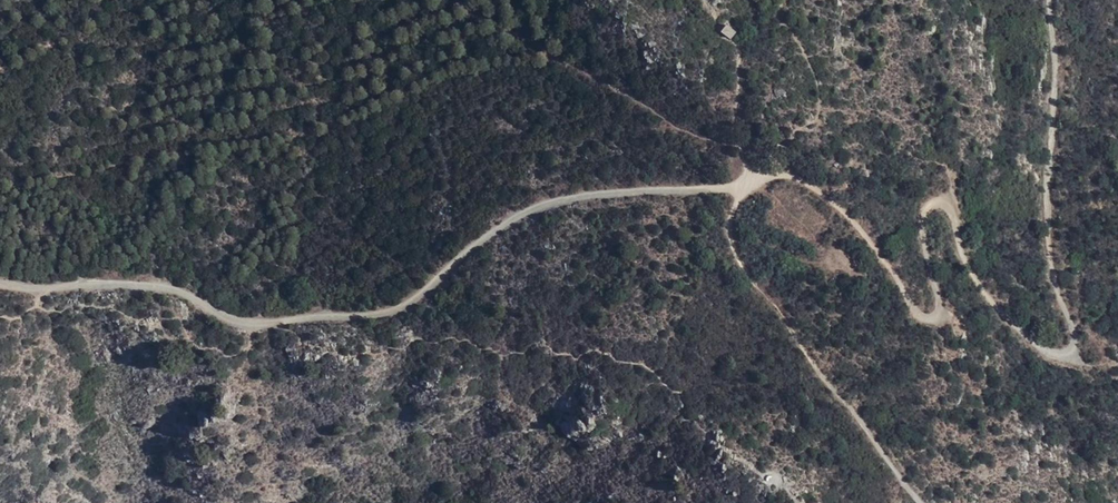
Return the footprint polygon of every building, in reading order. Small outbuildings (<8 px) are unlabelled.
[(732,9),(723,16),(744,45),(754,39),(732,9)] [(772,163),(757,167),(760,176),(775,171),(772,163)]
